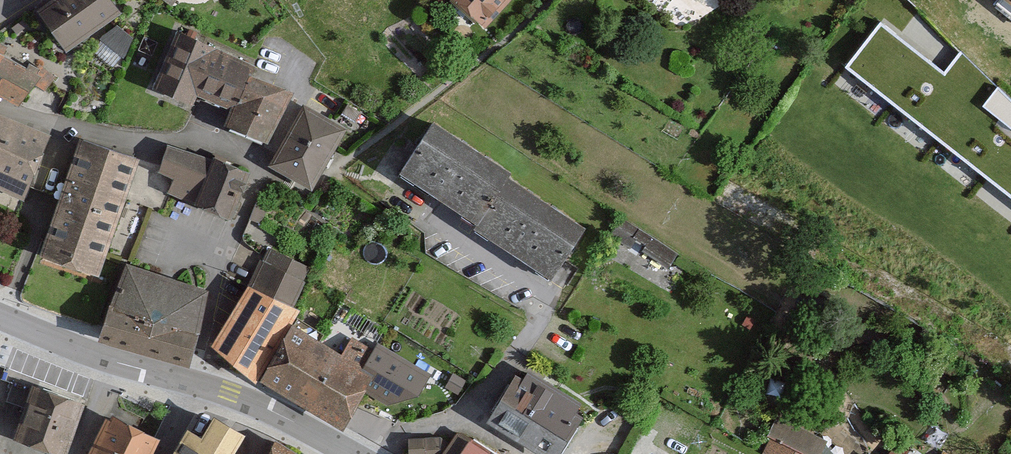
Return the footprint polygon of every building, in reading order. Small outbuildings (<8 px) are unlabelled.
[(24,12),(50,51),(109,12),(101,0),(43,0),(24,12)] [(476,29),(505,0),(447,0),(476,29)] [(1010,17),(1010,0),(989,0),(1010,17)] [(205,46),(163,29),(138,92),(177,108),(182,97),(215,110),(209,126),(255,144),(278,88),(201,56),(205,46)] [(0,60),(0,104),(7,108),(26,76),(0,60)] [(986,105),(1010,123),(1010,96),(999,87),(986,105)] [(337,131),(294,106),(259,165),(302,190),(337,131)] [(0,119),(0,185),(25,196),(49,139),(0,119)] [(496,170),(416,121),(384,173),(459,220),(453,228),(535,278),(568,225),(491,178),(496,170)] [(129,156),(78,138),(34,258),(86,277),(129,156)] [(235,175),(162,144),(150,172),(164,178),(158,193),(217,218),(235,175)] [(309,271),(269,248),(208,358),(332,426),(372,354),(289,308),(309,271)] [(209,295),(122,267),(101,332),(187,360),(209,295)] [(0,345),(0,367),(7,369),(13,349),(0,345)] [(507,363),(474,420),(532,453),(545,453),(575,403),(507,363)] [(34,388),(15,440),(54,453),(65,453),(82,406),(34,388)] [(771,413),(754,445),(771,453),(815,453),(822,440),(771,413)] [(189,429),(175,453),(231,453),(243,434),(210,415),(199,435),(189,429)] [(108,416),(89,453),(149,453),(156,440),(108,416)] [(450,431),(436,453),(489,453),(450,431)]
